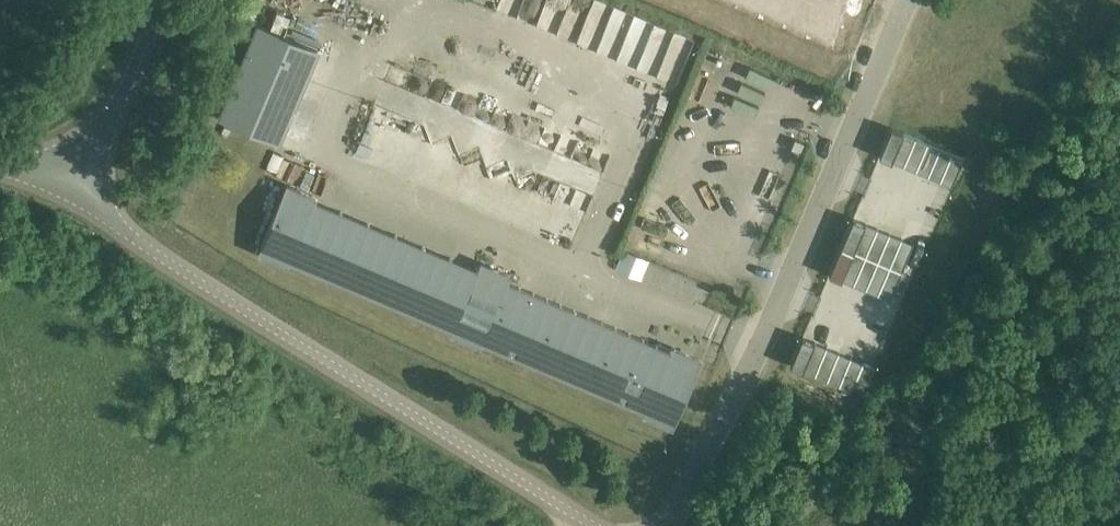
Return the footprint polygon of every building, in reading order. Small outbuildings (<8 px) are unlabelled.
[(833,52),(855,0),(712,0),(833,52)] [(316,48),(258,24),(221,113),(279,137),(316,48)] [(892,127),(880,155),(952,186),(964,158),(892,127)] [(700,359),(286,185),(259,251),(288,263),(289,260),(453,329),(451,332),(480,344),(481,341),(645,410),(643,413),(672,425),(700,359)] [(853,218),(829,274),(889,299),(913,243),(853,218)] [(617,270),(642,276),(646,256),(620,251),(617,270)] [(803,337),(791,365),(850,390),(856,378),(868,383),(874,367),(803,337)]
